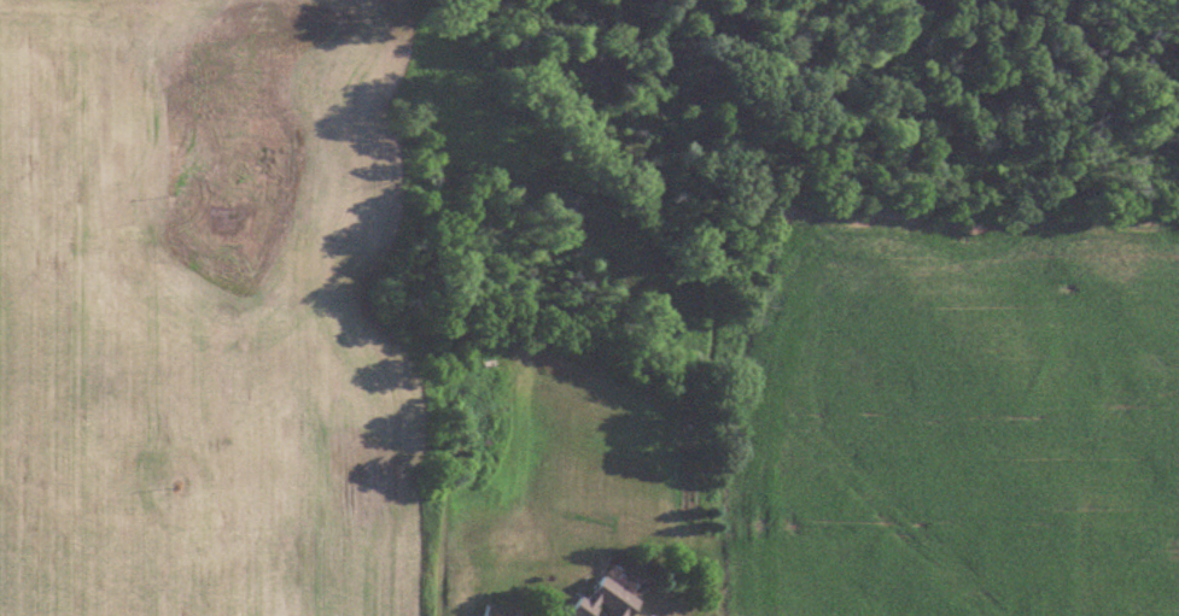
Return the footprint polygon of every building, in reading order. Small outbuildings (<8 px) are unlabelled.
[(604,607),(617,615),(635,615),(645,601),(603,572),(574,615),(576,615),(598,615),(604,607)] [(488,603),(485,615),(522,615),(523,612),(488,603)]
